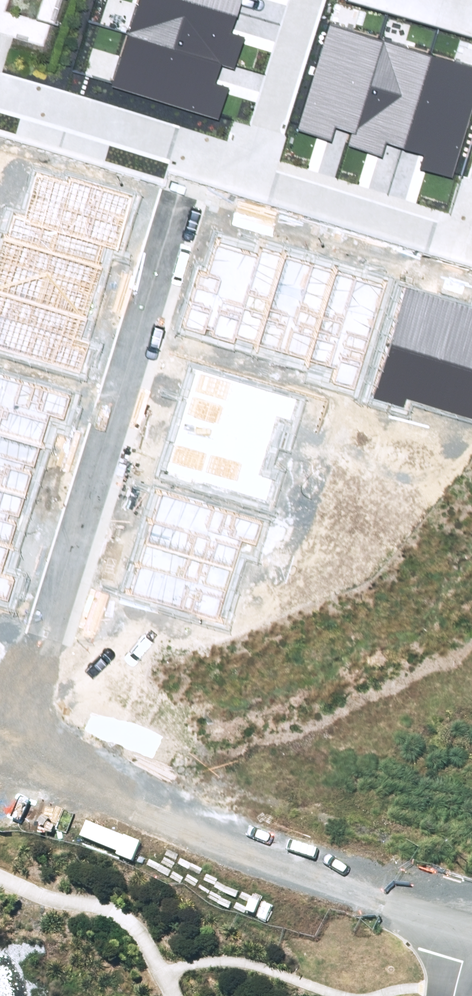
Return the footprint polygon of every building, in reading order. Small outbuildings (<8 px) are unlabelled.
[(129,36),(222,65),(234,69),(243,40),(230,36),(236,17),(182,0),(141,0),(129,36)] [(236,17),(242,0),(182,0),(236,17)] [(328,28),(297,131),(332,142),(336,128),(354,133),(380,43),(328,28)] [(129,36),(114,85),(219,118),(228,90),(216,86),(222,65),(129,36)] [(354,133),(350,144),(385,155),(389,141),(406,146),(432,58),(380,43),(354,133)] [(456,177),(471,123),(471,69),(432,58),(406,146),(426,152),(421,166),(456,177)] [(372,396),(404,406),(407,398),(471,419),(471,306),(407,286),(372,396)]
